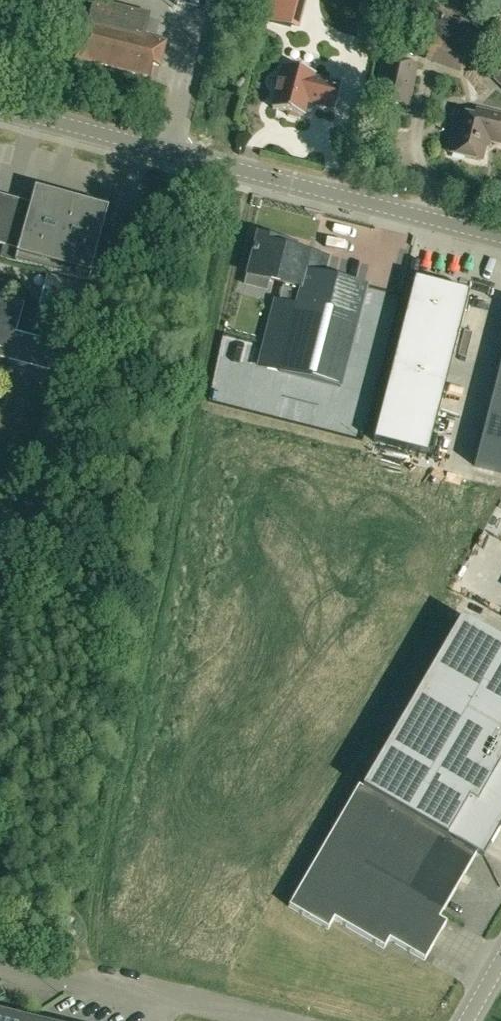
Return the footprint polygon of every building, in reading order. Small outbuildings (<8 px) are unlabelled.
[(160,65),(166,40),(141,34),(147,13),(92,0),(89,0),(75,57),(150,76),(153,63),(160,65)] [(272,21),(291,26),(297,0),(277,0),(272,21)] [(459,20),(442,14),(425,63),(461,75),(478,24),(459,17),(459,20)] [(409,108),(417,66),(381,59),(373,101),(409,108)] [(283,65),(272,108),(287,112),(288,115),(298,118),(300,115),(303,116),(306,101),(336,109),(342,85),(313,77),(314,73),(283,65)] [(475,118),(456,113),(450,139),(453,140),(450,153),(481,160),(486,139),(500,143),(500,116),(477,110),(475,118)] [(30,203),(14,261),(88,281),(108,208),(34,188),(35,188),(30,203)] [(30,203),(0,195),(0,244),(3,244),(0,255),(0,257),(14,261),(30,203)] [(283,283),(299,287),(302,288),(298,303),(281,371),(341,386),(366,287),(366,286),(326,276),(330,258),(312,253),(294,249),(296,243),(258,234),(255,247),(254,246),(253,251),(254,251),(249,273),(248,274),(250,275),(252,267),(269,271),(267,279),(269,280),(283,283)] [(47,275),(38,307),(77,318),(79,312),(86,285),(47,275)] [(415,278),(373,441),(427,454),(469,291),(415,278)] [(16,333),(24,304),(0,297),(0,328),(16,333)] [(0,328),(0,359),(8,361),(16,333),(0,328)] [(474,466),(500,473),(500,362),(474,466)] [(366,786),(484,855),(500,826),(500,640),(463,618),(366,786)] [(349,802),(288,908),(318,925),(325,929),(327,931),(331,925),(333,920),(384,950),(389,941),(424,961),(446,923),(439,919),(466,871),(477,853),(483,857),(484,855),(366,786),(365,788),(359,785),(358,787),(349,802)]
